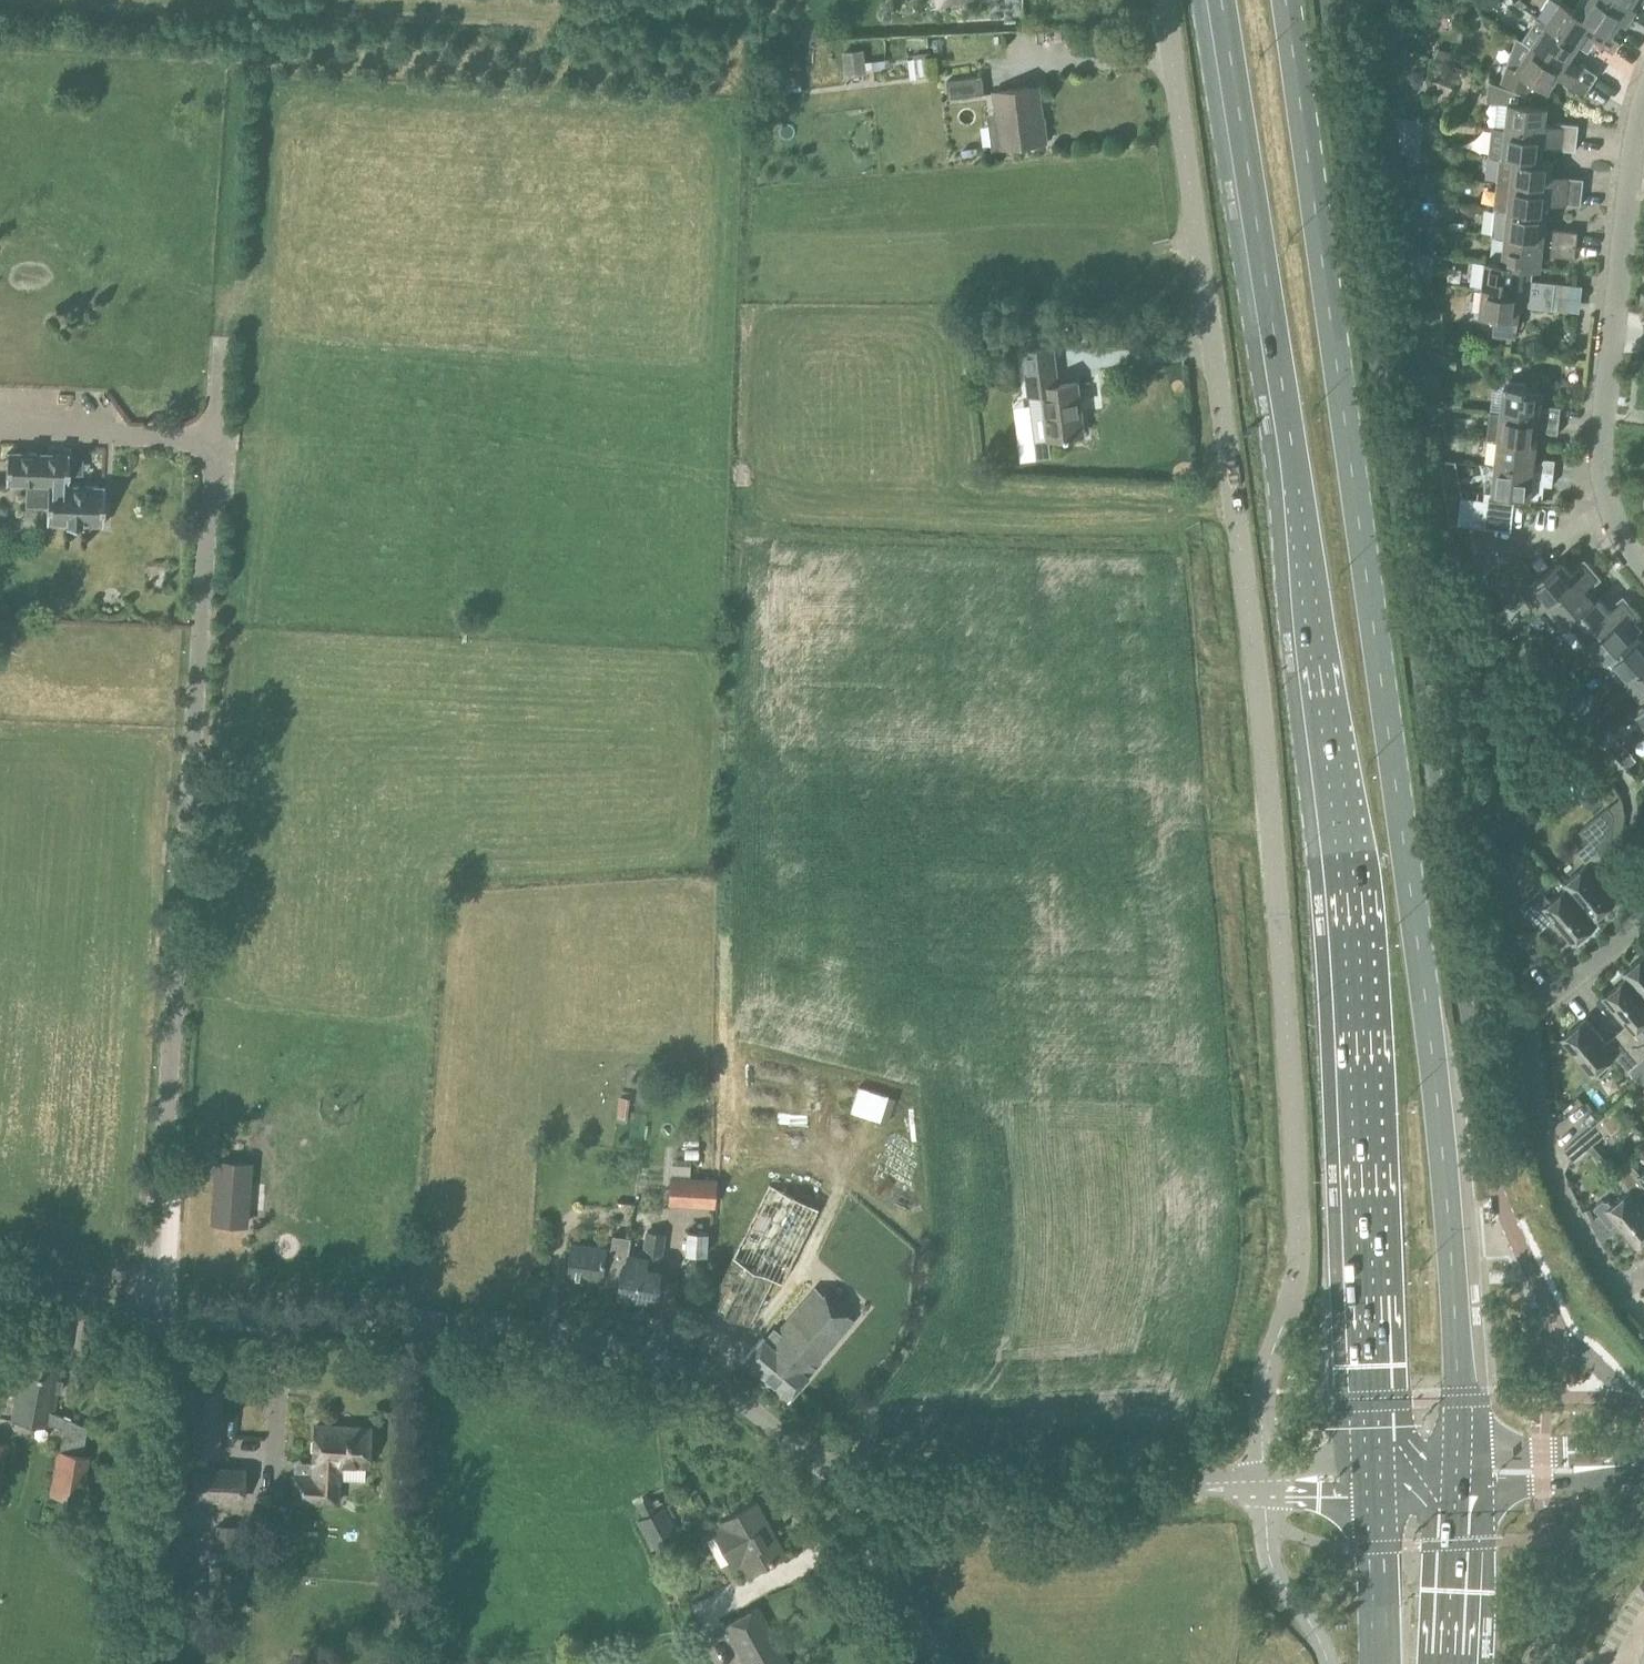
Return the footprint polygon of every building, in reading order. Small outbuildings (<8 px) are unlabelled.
[(1545,23),(1578,45),(1589,52),(1596,41),(1613,52),(1621,41),(1612,35),(1572,9),(1573,7),(1562,0),(1560,0),(1546,21),(1545,23)] [(1572,9),(1612,35),(1621,21),(1626,25),(1632,16),(1607,0),(1578,0),(1573,7),(1572,9)] [(1632,16),(1637,8),(1632,4),(1635,0),(1607,0),(1632,16)] [(1496,4),(1487,4),(1486,4),(1486,14),(1497,14),(1496,4)] [(1523,40),(1591,85),(1599,74),(1579,61),(1578,63),(1570,58),(1578,45),(1545,23),(1538,18),(1523,40)] [(1517,36),(1501,81),(1527,90),(1531,79),(1549,90),(1558,76),(1564,79),(1564,84),(1584,96),(1591,85),(1523,40),(1517,36)] [(1437,47),(1433,57),(1448,62),(1452,52),(1437,47)] [(866,61),(865,49),(843,51),(844,63),(866,61)] [(931,56),(913,58),(909,58),(911,77),(933,75),(931,56)] [(771,83),(802,82),(801,59),(766,62),(766,70),(770,69),(771,83)] [(985,93),(982,75),(947,80),(949,97),(985,93)] [(1489,80),(1487,101),(1509,104),(1506,128),(1506,129),(1578,137),(1579,124),(1556,121),(1552,124),(1546,123),(1548,106),(1524,103),(1527,95),(1489,80)] [(1045,117),(1043,117),(1039,85),(993,91),(996,110),(997,110),(1002,146),(1048,141),(1045,117)] [(1398,116),(1406,117),(1406,92),(1397,92),(1397,113),(1398,113),(1398,116)] [(1397,122),(1400,143),(1415,145),(1421,145),(1423,120),(1406,118),(1406,117),(1398,116),(1398,117),(1394,117),(1395,122),(1397,122)] [(1493,126),(1490,155),(1500,156),(1500,155),(1542,160),(1542,158),(1544,143),(1550,144),(1553,148),(1576,150),(1578,137),(1506,129),(1506,128),(1493,126)] [(1415,145),(1400,143),(1399,153),(1415,154),(1415,145)] [(1500,156),(1497,182),(1583,191),(1584,178),(1561,175),(1557,178),(1551,178),(1553,160),(1542,158),(1542,160),(1500,155),(1500,156)] [(1497,182),(1494,208),(1495,208),(1547,214),(1549,197),(1555,198),(1558,202),(1581,204),(1583,191),(1497,182)] [(1495,208),(1493,235),(1505,236),(1577,244),(1578,231),(1555,228),(1551,231),(1545,230),(1547,214),(1495,208)] [(1417,218),(1416,225),(1424,226),(1425,219),(1417,218)] [(1502,260),(1502,262),(1534,266),(1534,267),(1541,268),(1543,250),(1549,251),(1552,254),(1575,257),(1577,244),(1505,236),(1502,260)] [(1486,260),(1483,287),(1555,295),(1556,282),(1533,279),(1534,267),(1534,266),(1502,262),(1502,260),(1486,258),(1486,260)] [(1416,269),(1415,280),(1432,282),(1433,271),(1416,269)] [(1483,287),(1480,314),(1495,315),(1493,335),(1516,337),(1518,319),(1519,319),(1521,301),(1527,302),(1530,305),(1553,308),(1555,295),(1483,287)] [(1053,347),(1025,350),(1030,394),(1036,439),(1049,438),(1067,436),(1067,438),(1071,437),(1071,435),(1084,433),(1078,382),(1058,384),(1053,347)] [(1502,412),(1501,413),(1560,419),(1561,406),(1551,405),(1547,407),(1542,407),(1544,388),(1505,384),(1502,412)] [(1490,411),(1487,437),(1498,438),(1498,439),(1538,443),(1540,427),(1545,427),(1548,431),(1558,432),(1560,419),(1501,413),(1502,412),(1490,411)] [(1498,439),(1495,465),(1554,472),(1555,458),(1545,457),(1541,460),(1536,459),(1538,443),(1498,439)] [(83,524),(103,524),(105,486),(68,484),(69,453),(7,451),(6,483),(48,484),(47,522),(67,523),(67,524),(83,524)] [(1485,491),(1484,500),(1488,500),(1501,502),(1515,503),(1516,496),(1543,499),(1544,484),(1553,485),(1554,472),(1495,465),(1492,492),(1485,491)] [(1461,497),(1458,524),(1472,525),(1475,499),(1461,497)] [(1475,499),(1472,525),(1485,527),(1488,500),(1484,500),(1475,499)] [(1488,500),(1485,527),(1498,528),(1501,502),(1488,500)] [(1501,502),(1498,528),(1512,530),(1515,503),(1501,502)] [(1548,563),(1541,554),(1533,561),(1540,570),(1548,563)] [(1523,557),(1513,566),(1530,585),(1539,577),(1523,557)] [(1549,605),(1548,604),(1593,566),(1586,557),(1578,563),(1577,568),(1573,572),(1561,558),(1539,577),(1530,585),(1521,594),(1539,614),(1549,605)] [(1521,594),(1530,585),(1513,566),(1503,573),(1521,594)] [(1596,599),(1585,587),(1590,583),(1595,583),(1602,577),(1593,566),(1548,604),(1549,605),(1567,626),(1572,622),(1571,621),(1596,599)] [(1511,602),(1521,594),(1503,573),(1494,582),(1511,602)] [(1501,611),(1511,602),(1494,582),(1483,590),(1501,611)] [(1572,622),(1588,641),(1633,603),(1624,593),(1617,599),(1616,605),(1611,609),(1600,596),(1596,599),(1571,621),(1572,622)] [(1633,603),(1588,641),(1606,663),(1610,659),(1609,658),(1639,633),(1643,629),(1636,619),(1642,614),(1633,603)] [(1643,663),(1643,639),(1639,633),(1609,658),(1610,659),(1623,674),(1615,680),(1619,685),(1643,663)] [(1619,685),(1625,691),(1632,685),(1643,697),(1643,698),(1643,663),(1619,685)] [(1556,671),(1550,675),(1556,682),(1561,677),(1556,671)] [(1561,700),(1578,720),(1583,716),(1575,706),(1567,696),(1561,700)] [(1643,698),(1643,697),(1630,708),(1643,724),(1643,698)] [(1575,706),(1583,716),(1593,707),(1585,698),(1575,706)] [(1601,717),(1593,707),(1583,716),(1591,726),(1601,717)] [(1610,747),(1617,756),(1627,748),(1619,739),(1610,747)] [(1637,759),(1627,748),(1617,756),(1627,766),(1637,759)] [(1574,882),(1568,886),(1594,918),(1617,898),(1597,874),(1610,864),(1600,853),(1611,844),(1622,845),(1625,810),(1622,796),(1580,830),(1589,841),(1577,851),(1588,863),(1570,878),(1574,882)] [(1598,922),(1594,918),(1568,886),(1551,901),(1545,907),(1534,894),(1521,905),(1541,929),(1553,918),(1573,942),(1598,922)] [(1627,977),(1627,976),(1643,996),(1643,955),(1623,972),(1627,977)] [(1617,1032),(1640,1059),(1643,1056),(1643,1030),(1640,1026),(1643,1022),(1643,996),(1627,976),(1627,977),(1604,996),(1627,1024),(1617,1032)] [(1629,1069),(1640,1059),(1617,1032),(1607,1041),(1587,1018),(1562,1038),(1592,1073),(1616,1053),(1629,1069)] [(1629,1069),(1642,1085),(1643,1083),(1643,1064),(1640,1059),(1640,1060),(1629,1069)] [(643,1092),(620,1088),(610,1087),(603,1140),(612,1141),(636,1145),(643,1092)] [(1565,1148),(1572,1157),(1575,1157),(1610,1129),(1601,1118),(1565,1148)] [(249,1162),(218,1160),(214,1222),(245,1224),(249,1162)] [(1638,1176),(1631,1167),(1620,1175),(1631,1189),(1637,1196),(1643,1190),(1643,1171),(1638,1176)] [(669,1179),(668,1204),(715,1207),(715,1198),(716,1192),(716,1190),(716,1189),(717,1178),(669,1175),(669,1179)] [(1637,1196),(1631,1189),(1607,1209),(1636,1245),(1643,1238),(1643,1204),(1637,1196)] [(706,1230),(686,1228),(685,1252),(705,1253),(706,1230)] [(643,1254),(627,1252),(626,1252),(624,1264),(620,1263),(618,1279),(617,1291),(620,1291),(620,1296),(633,1298),(634,1293),(654,1296),(658,1267),(656,1267),(659,1251),(660,1252),(662,1231),(646,1229),(643,1254)] [(626,1252),(627,1252),(629,1235),(611,1233),(610,1245),(570,1240),(565,1275),(601,1280),(601,1277),(618,1279),(620,1263),(624,1264),(626,1252)] [(807,1375),(842,1334),(841,1332),(805,1301),(804,1300),(777,1331),(776,1330),(767,1340),(762,1336),(741,1361),(787,1400),(808,1375),(807,1375)] [(59,1380),(63,1355),(23,1348),(11,1417),(51,1425),(51,1422),(65,1427),(61,1450),(57,1450),(49,1494),(81,1500),(89,1455),(79,1454),(80,1446),(83,1447),(86,1427),(52,1413),(56,1391),(59,1392),(61,1380),(59,1380)] [(221,1387),(190,1386),(186,1451),(207,1453),(217,1453),(221,1387)] [(369,1428),(317,1424),(314,1470),(307,1473),(293,1472),(292,1500),(338,1503),(340,1479),(366,1481),(369,1428)] [(0,1491),(8,1442),(0,1441),(0,1491)] [(206,1467),(207,1453),(186,1451),(184,1478),(197,1479),(196,1497),(241,1500),(243,1470),(206,1467)] [(644,1498),(636,1503),(639,1509),(643,1516),(639,1518),(650,1538),(673,1526),(657,1497),(651,1501),(648,1496),(644,1498)] [(783,1552),(770,1529),(765,1531),(749,1503),(720,1520),(722,1523),(713,1528),(732,1562),(741,1557),(749,1571),(783,1552)] [(754,1601),(720,1620),(745,1663),(779,1663),(787,1659),(754,1601)]
